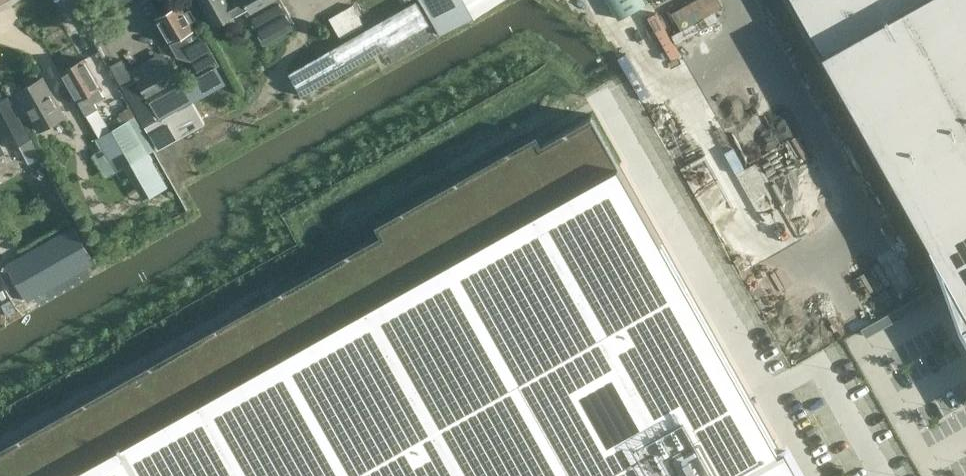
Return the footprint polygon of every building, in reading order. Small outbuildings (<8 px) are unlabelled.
[(213,27),(247,8),(248,11),(245,12),(263,45),(295,27),(280,0),(198,0),(213,27)] [(439,34),(499,0),(420,0),(439,34)] [(619,18),(647,3),(645,0),(609,0),(619,18)] [(668,40),(726,16),(719,0),(690,0),(657,14),(668,40)] [(950,280),(963,302),(965,307),(965,0),(793,0),(950,280)] [(323,53),(289,73),(301,95),(429,23),(417,1),(335,47),(323,53)] [(205,123),(193,102),(225,84),(215,67),(219,65),(197,26),(193,28),(191,24),(179,4),(156,18),(157,21),(154,23),(159,32),(163,30),(169,41),(168,41),(172,48),(175,47),(190,49),(193,55),(191,56),(200,73),(184,81),(170,57),(134,77),(135,78),(120,86),(158,149),(205,123)] [(353,4),(329,18),(341,38),(364,25),(353,4)] [(60,71),(84,112),(85,114),(94,109),(91,103),(100,97),(95,88),(97,87),(80,60),(60,71)] [(15,91),(39,132),(64,117),(41,77),(15,91)] [(6,95),(0,99),(0,131),(9,149),(18,144),(28,163),(40,157),(6,95)] [(131,107),(119,113),(124,121),(135,115),(131,107)] [(786,446),(780,449),(619,163),(592,114),(542,142),(541,139),(537,132),(375,223),(380,233),(255,302),(238,312),(178,346),(0,445),(0,475),(803,475),(786,446)] [(128,120),(123,122),(96,138),(114,171),(147,153),(128,120)] [(95,262),(74,226),(1,267),(22,304),(95,262)] [(948,453),(959,475),(965,475),(965,444),(948,453)]
